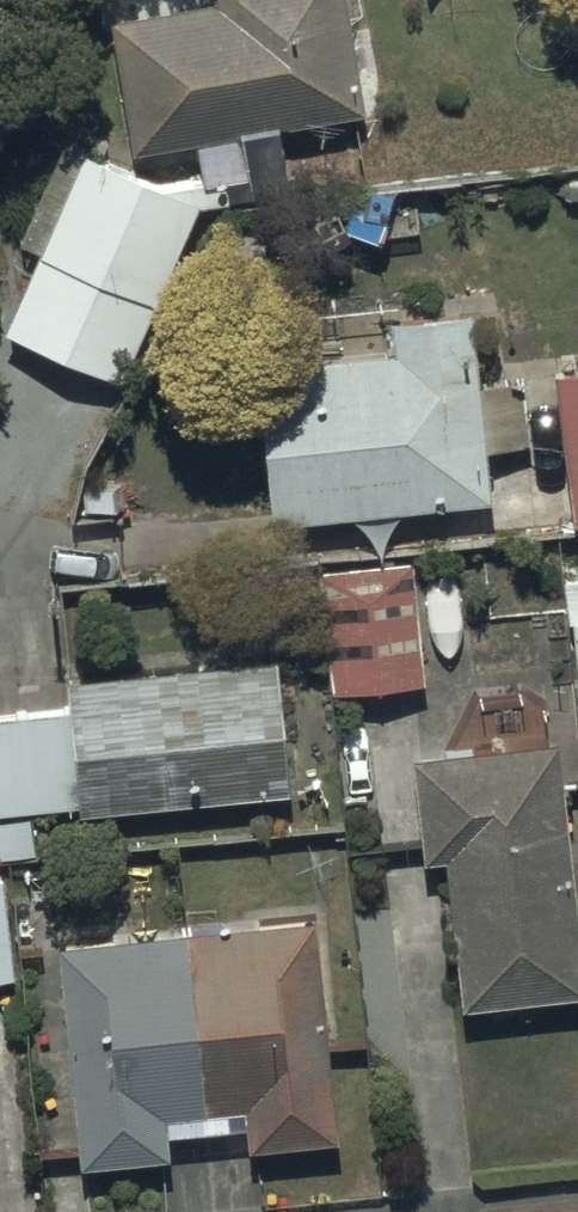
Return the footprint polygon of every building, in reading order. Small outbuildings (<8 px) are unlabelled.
[(193,137),(199,179),(283,165),(277,124),(361,110),(344,0),(214,0),(214,1),(106,18),(126,148),(193,137)] [(119,380),(196,201),(60,142),(17,242),(39,251),(5,331),(119,380)] [(486,499),(482,449),(529,444),(522,375),(475,380),(468,309),(389,316),(392,350),(251,364),(266,520),(486,499)] [(553,376),(573,525),(577,524),(577,372),(553,376)] [(406,558),(314,570),(331,691),(422,679),(406,558)] [(571,621),(577,699),(577,578),(561,579),(565,622),(571,621)] [(175,802),(179,814),(200,812),(199,800),(285,792),(274,659),(60,677),(63,708),(0,714),(0,855),(31,853),(27,811),(175,802)] [(554,739),(408,756),(420,858),(442,856),(459,1005),(577,991),(577,940),(554,739)] [(0,872),(0,978),(13,976),(1,872),(0,872)] [(333,1139),(313,921),(55,945),(76,1166),(163,1158),(162,1150),(246,1142),(246,1147),(333,1139)]
